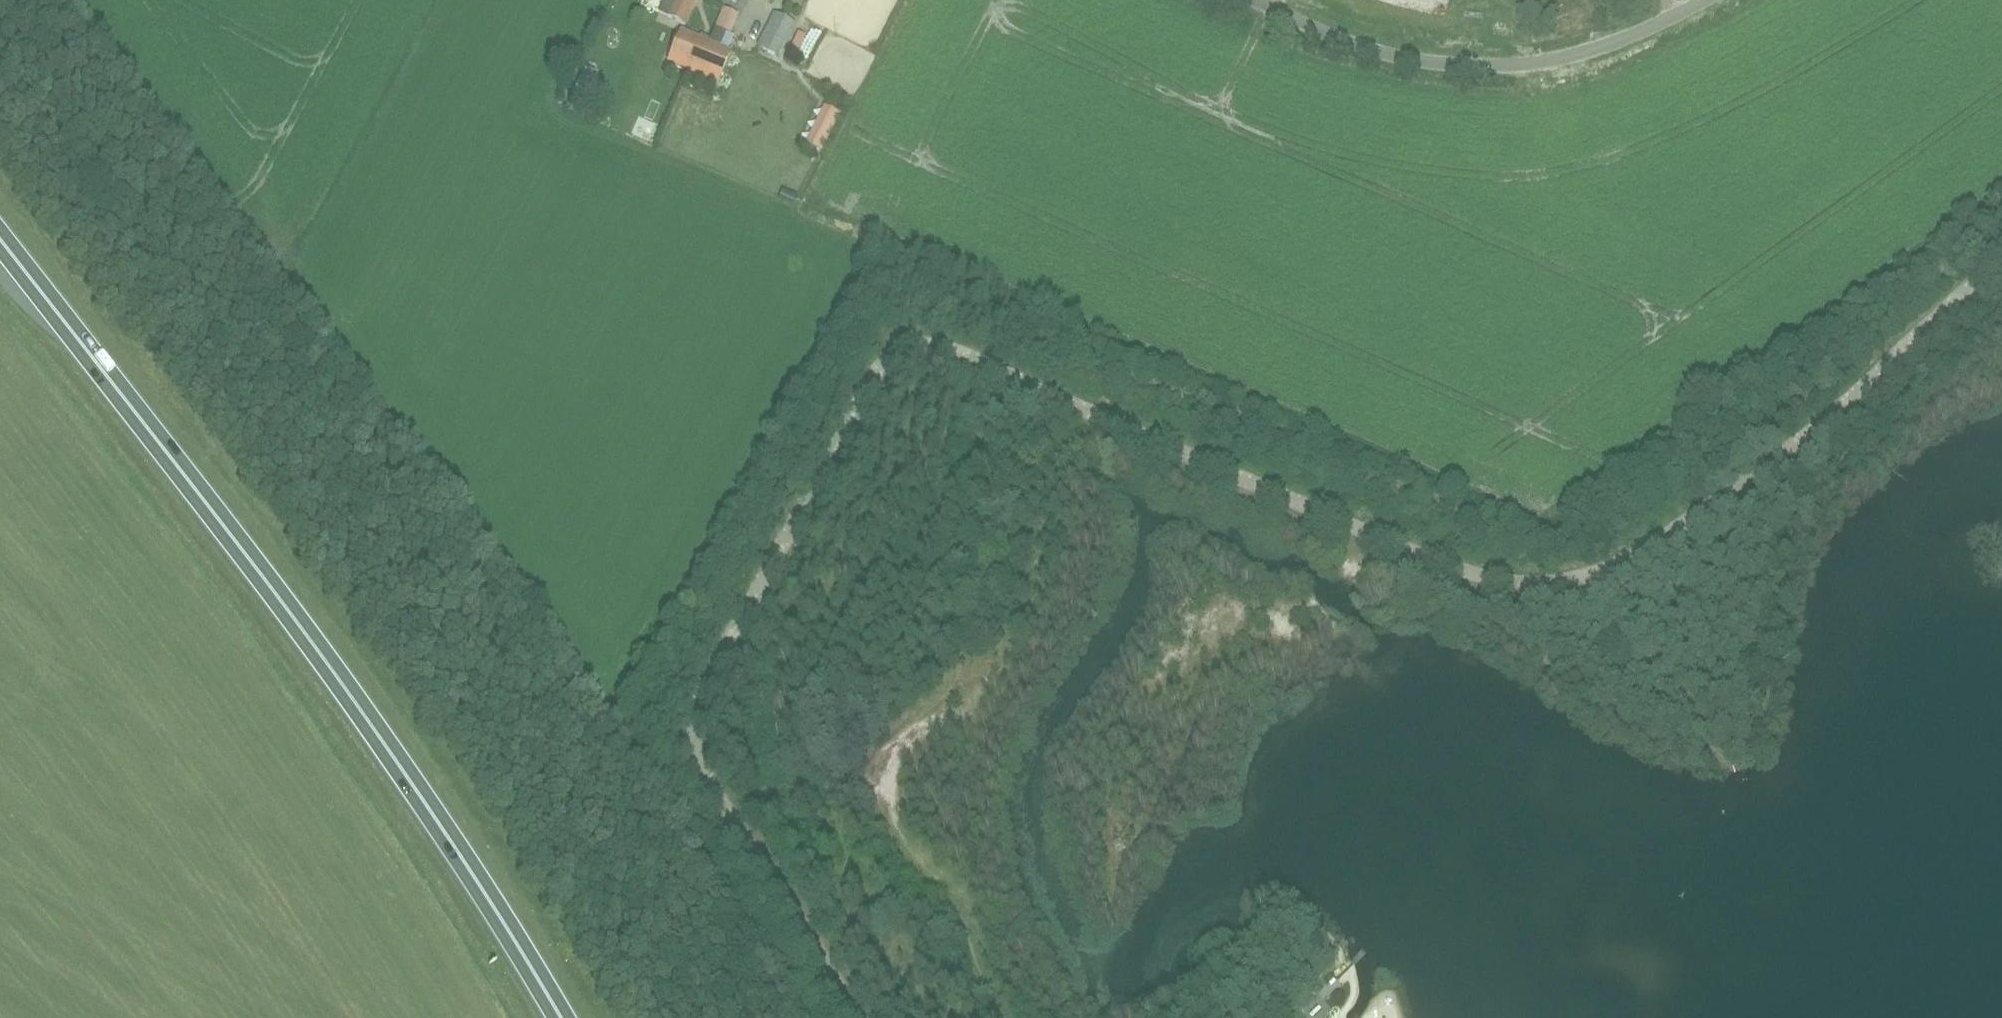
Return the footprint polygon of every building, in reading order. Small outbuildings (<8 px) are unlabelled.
[(699,0),(674,0),(667,16),(686,26),(699,0)] [(727,33),(735,14),(723,9),(714,28),(727,33)] [(778,57),(794,25),(775,15),(758,47),(778,57)] [(701,58),(707,43),(680,32),(667,63),(687,72),(693,55),(701,58)] [(816,49),(821,36),(809,32),(804,45),(816,49)] [(730,53),(707,43),(701,58),(693,55),(687,72),(717,84),(730,53)] [(824,107),(805,145),(821,153),(840,114),(824,107)]
